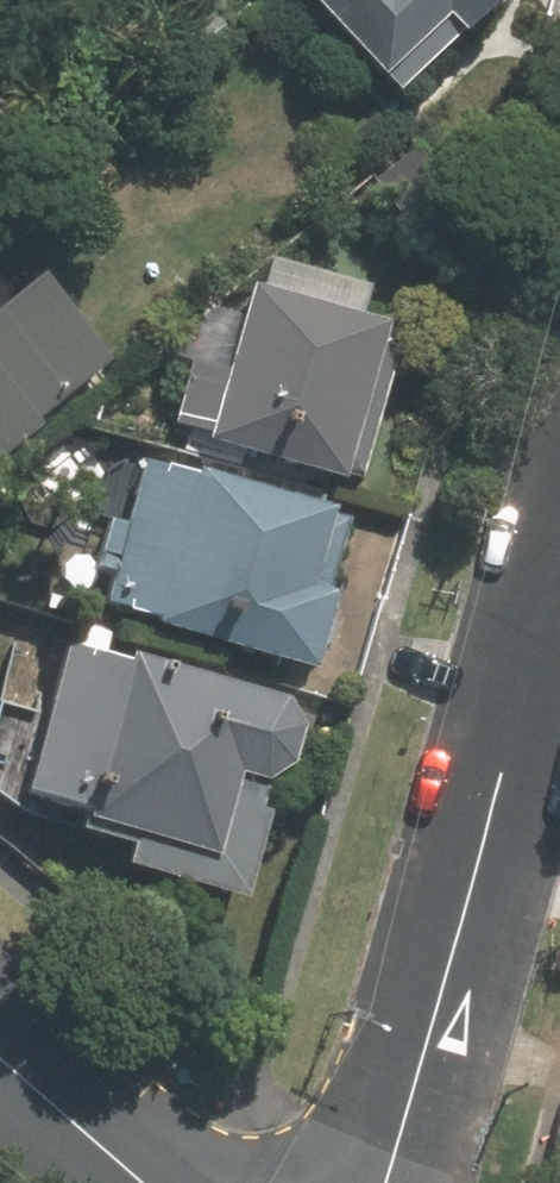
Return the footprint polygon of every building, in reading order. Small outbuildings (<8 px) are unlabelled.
[(460,18),(458,16),(476,0),(315,0),(374,62),(378,58),(396,77),(460,18)] [(457,217),(406,155),(361,189),(414,253),(457,217)] [(96,342),(39,274),(0,307),(0,421),(96,342)] [(356,473),(395,325),(380,322),(381,313),(243,277),(221,363),(190,355),(175,413),(204,422),(201,433),(339,471),(339,467),(356,473)] [(319,495),(321,489),(196,454),(194,459),(143,446),(104,584),(146,595),(145,602),(305,648),(326,572),(332,574),(352,504),(319,495)] [(132,665),(66,644),(21,790),(80,808),(74,826),(128,843),(121,864),(237,899),(266,806),(257,803),(266,772),(270,770),(277,766),(283,763),(289,758),(293,751),(296,744),(299,735),(299,728),(300,719),(297,712),(294,705),(289,700),(289,698),(137,651),(132,665)]
